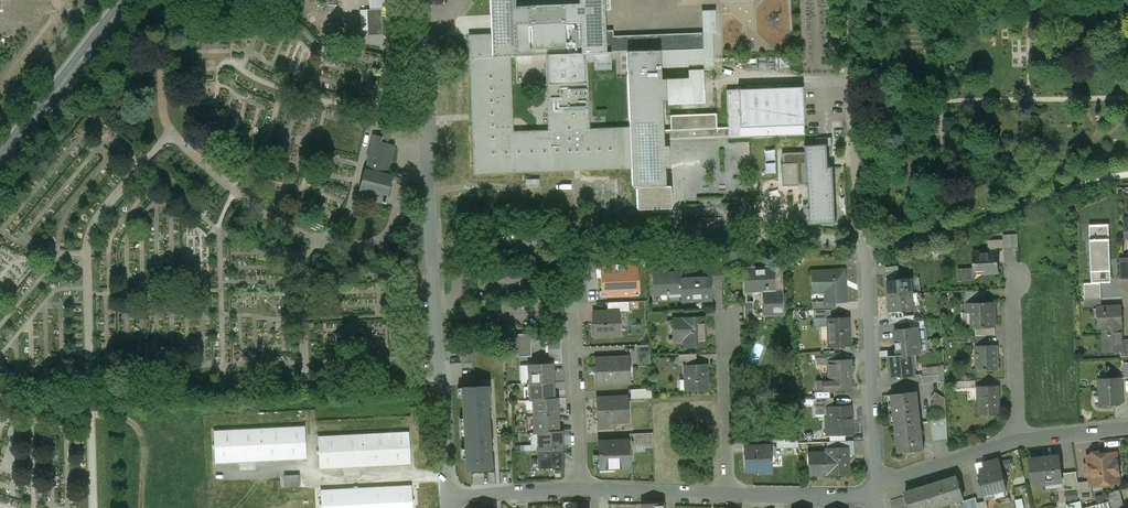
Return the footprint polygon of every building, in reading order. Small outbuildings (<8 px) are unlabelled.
[(370,10),(381,9),(388,8),(388,0),(369,0),(370,10)] [(492,35),(604,29),(603,10),(610,10),(610,0),(579,0),(579,5),(514,7),(514,0),(490,0),(492,35)] [(370,10),(367,10),(368,36),(395,34),(394,15),(382,16),(381,9),(370,10)] [(715,11),(702,11),(703,33),(712,33),(716,33),(715,11)] [(630,128),(589,130),(586,53),(605,53),(604,29),(492,35),(469,36),(474,173),(632,168),(633,187),(636,187),(664,186),(663,165),(668,165),(667,146),(663,147),(661,99),(665,98),(664,80),(660,80),(659,68),(713,66),(712,33),(703,33),(704,49),(627,52),(630,128)] [(701,72),(679,73),(679,81),(668,82),(669,102),(702,101),(701,72)] [(802,87),(727,90),(729,138),(804,135),(802,87)] [(716,114),(670,116),(671,131),(717,129),(716,114)] [(373,135),(368,159),(369,159),(366,170),(365,170),(360,189),(366,191),(365,198),(382,203),(384,195),(387,196),(392,176),(387,175),(394,145),(381,142),(382,137),(373,135)] [(832,138),(815,138),(816,146),(827,145),(827,147),(832,146),(832,138)] [(816,146),(805,146),(805,151),(781,152),(783,184),(806,183),(807,222),(836,221),(833,168),(828,168),(827,147),(827,145),(816,146)] [(624,220),(623,178),(590,178),(591,220),(624,220)] [(664,186),(636,187),(637,210),(671,208),(670,186),(664,186)] [(1109,225),(1090,226),(1092,283),(1101,283),(1111,282),(1109,225)] [(989,253),(973,253),(974,273),(999,272),(998,248),(1004,248),(1004,239),(989,240),(989,253)] [(1119,259),(1120,278),(1127,278),(1127,258),(1119,259)] [(638,289),(637,266),(626,266),(623,266),(623,264),(615,264),(615,267),(601,267),(601,269),(596,269),(597,278),(601,278),(602,291),(608,291),(608,296),(632,295),(632,290),(638,289)] [(723,265),(703,266),(703,276),(711,276),(711,280),(724,279),(723,265)] [(763,314),(763,313),(783,313),(781,268),(743,270),(743,271),(744,302),(757,301),(757,315),(763,314)] [(844,271),(811,272),(812,291),(825,291),(826,301),(826,303),(835,302),(845,302),(844,271)] [(703,276),(682,277),(682,273),(653,274),(654,294),(667,293),(667,295),(668,295),(668,293),(669,290),(681,289),(682,300),(711,299),(711,280),(711,276),(703,276)] [(911,278),(894,280),(894,277),(893,277),(893,274),(887,274),(887,281),(888,291),(889,296),(912,294),(911,278)] [(1092,283),(1084,284),(1085,299),(1101,299),(1101,283),(1092,283)] [(987,301),(987,290),(967,290),(967,301),(987,301)] [(912,294),(889,296),(889,302),(890,312),(891,312),(891,318),(904,317),(904,318),(904,313),(900,311),(914,309),(914,305),(918,304),(918,305),(919,305),(918,293),(913,293),(912,294)] [(1101,299),(1085,299),(1085,309),(1097,308),(1102,307),(1101,299)] [(757,301),(744,302),(745,315),(757,315),(757,301)] [(826,301),(812,302),(813,310),(830,309),(836,309),(835,302),(826,303),(826,301)] [(623,302),(607,302),(608,312),(618,311),(619,312),(623,312),(623,302)] [(995,302),(967,303),(968,313),(972,313),(972,328),(975,328),(994,327),(995,327),(996,327),(995,302)] [(1102,307),(1097,308),(1098,328),(1106,327),(1122,327),(1122,326),(1122,307),(1102,307)] [(830,309),(813,310),(814,327),(828,326),(828,318),(831,318),(830,309)] [(608,312),(593,312),(594,335),(619,334),(619,312),(618,311),(608,312)] [(667,312),(648,313),(648,322),(667,321),(667,312)] [(703,317),(683,318),(683,320),(672,320),(673,335),(684,335),(684,348),(705,347),(703,317)] [(831,318),(828,318),(828,326),(829,347),(849,346),(848,317),(831,318)] [(994,327),(975,328),(976,336),(986,335),(995,335),(995,327),(994,327)] [(1122,327),(1106,327),(1106,349),(1113,349),(1115,351),(1121,351),(1122,351),(1122,340),(1122,327)] [(918,328),(894,331),(896,343),(919,341),(918,328)] [(531,334),(518,334),(519,342),(531,341),(531,334)] [(561,340),(549,341),(549,348),(561,348),(561,340)] [(919,341),(896,343),(897,355),(897,356),(921,353),(919,341)] [(649,345),(636,345),(637,364),(650,364),(649,345)] [(996,345),(976,346),(977,370),(984,369),(984,370),(997,370),(996,345)] [(531,349),(519,349),(519,357),(531,357),(531,349)] [(839,353),(818,354),(818,365),(828,364),(828,360),(840,360),(839,353)] [(921,353),(897,356),(897,355),(891,356),(889,356),(889,357),(891,379),(915,376),(914,367),(917,367),(916,354),(921,353)] [(696,354),(678,354),(678,361),(686,361),(686,366),(696,365),(696,354)] [(561,355),(549,356),(549,364),(551,364),(562,363),(561,355)] [(626,358),(595,359),(596,384),(627,383),(626,358)] [(840,360),(828,360),(828,364),(829,380),(822,380),(823,391),(851,390),(850,359),(840,360)] [(549,364),(530,365),(530,373),(529,373),(530,383),(552,382),(551,364),(549,364)] [(686,366),(685,366),(686,390),(706,390),(705,365),(696,365),(686,366)] [(939,374),(921,376),(922,384),(940,382),(939,374)] [(1120,379),(1099,380),(1100,404),(1121,404),(1120,379)] [(552,382),(530,383),(531,391),(530,391),(530,400),(534,400),(552,399),(552,382)] [(487,386),(462,388),(465,429),(488,427),(487,406),(488,406),(487,386)] [(998,387),(979,387),(979,414),(999,413),(998,387)] [(651,389),(630,390),(631,399),(652,398),(651,389)] [(916,392),(891,394),(894,425),(919,422),(916,392)] [(946,399),(935,392),(931,398),(935,400),(946,407),(946,399)] [(627,397),(596,399),(597,422),(628,421),(627,397)] [(833,398),(814,399),(814,409),(827,408),(827,407),(834,407),(833,398)] [(552,399),(534,400),(535,407),(534,407),(534,416),(557,415),(556,399),(552,399)] [(946,407),(935,400),(931,405),(936,408),(947,415),(946,407)] [(834,407),(827,407),(827,408),(828,418),(826,418),(826,429),(828,429),(828,434),(853,433),(852,422),(851,422),(851,406),(834,407)] [(947,415),(936,408),(932,414),(941,419),(947,419),(947,415)] [(557,415),(534,416),(535,425),(536,433),(538,433),(557,432),(557,415)] [(941,419),(931,421),(933,440),(948,439),(947,419),(941,419)] [(919,422),(894,425),(897,453),(924,450),(921,422),(919,422)] [(305,427),(214,431),(215,463),(240,461),(255,461),(306,458),(305,427)] [(488,427),(465,429),(467,470),(490,469),(488,427)] [(409,432),(318,437),(320,468),(344,467),(359,466),(410,464),(409,432)] [(557,432),(538,433),(539,442),(540,450),(561,449),(560,432),(557,432)] [(653,433),(633,434),(633,442),(643,442),(643,445),(653,445),(653,433)] [(798,439),(776,440),(776,449),(798,448),(798,439)] [(628,441),(598,442),(599,469),(600,469),(600,468),(614,467),(614,468),(629,467),(628,441)] [(853,441),(826,442),(826,448),(827,457),(811,457),(812,475),(827,474),(827,475),(848,474),(847,455),(854,455),(853,441)] [(770,447),(744,448),(744,460),(745,460),(746,470),(745,470),(745,471),(758,470),(758,475),(771,474),(771,470),(770,447)] [(540,450),(539,450),(539,459),(540,459),(540,468),(562,467),(561,449),(540,450)] [(1102,455),(1099,452),(1093,453),(1090,456),(1087,456),(1089,470),(1086,471),(1086,476),(1090,476),(1090,481),(1091,486),(1095,485),(1096,487),(1107,486),(1106,484),(1116,483),(1118,481),(1118,476),(1115,474),(1114,465),(1117,465),(1116,453),(1102,455)] [(1058,456),(1030,459),(1033,485),(1061,482),(1062,481),(1061,474),(1058,456)] [(999,459),(983,463),(986,473),(1001,469),(999,459)] [(255,461),(240,461),(240,470),(255,469),(255,461)] [(359,466),(344,467),(344,476),(360,475),(359,466)] [(986,473),(978,475),(983,494),(993,491),(994,492),(1006,489),(1001,469),(986,473)] [(1076,472),(1061,474),(1062,481),(1061,482),(1062,491),(1079,490),(1078,483),(1076,472)] [(300,475),(284,475),(285,488),(300,488),(300,475)] [(957,477),(931,485),(938,506),(963,498),(957,477)] [(1090,481),(1078,483),(1079,490),(1081,500),(1093,499),(1091,486),(1090,481)] [(905,493),(910,507),(932,507),(934,507),(938,506),(931,485),(905,493)] [(963,501),(965,507),(978,507),(977,504),(976,497),(963,501)] [(1017,499),(1018,507),(1025,507),(1024,498),(1017,499)]
